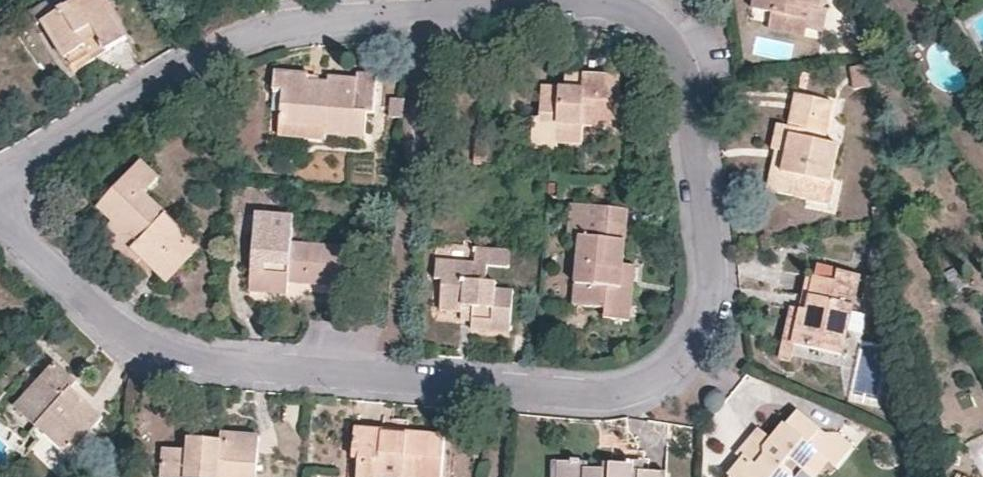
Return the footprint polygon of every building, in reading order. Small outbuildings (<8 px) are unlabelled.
[(65,10),(61,5),(58,0),(57,0),(35,14),(42,25),(47,22),(65,10)] [(65,10),(47,22),(79,71),(119,46),(129,39),(104,0),(78,0),(79,1),(65,10)] [(79,1),(78,0),(69,0),(61,5),(65,10),(79,1)] [(746,9),(757,11),(760,0),(749,0),(746,9)] [(815,12),(818,0),(760,0),(757,11),(767,14),(784,18),(782,25),(801,30),(803,24),(806,10),(815,12)] [(812,26),(815,12),(806,10),(803,24),(812,26)] [(798,40),(801,30),(782,25),(784,18),(767,14),(763,30),(798,40)] [(276,92),(285,93),(287,75),(277,74),(276,92)] [(584,91),(586,76),(569,74),(567,89),(584,91)] [(287,75),(285,93),(282,127),(330,132),(330,137),(368,139),(371,115),(378,115),(381,78),(363,76),(360,80),(334,78),(332,83),(320,82),(312,82),(312,77),(287,75)] [(560,125),(559,144),(586,146),(588,128),(620,130),(625,79),(595,76),(586,76),(584,91),(567,89),(544,88),(543,117),(537,117),(536,124),(560,125)] [(787,154),(777,194),(806,202),(811,182),(830,187),(840,148),(823,144),(816,142),(815,127),(830,118),(833,104),(797,95),(787,128),(779,126),(772,150),(776,151),(787,154)] [(816,142),(823,144),(830,118),(815,127),(816,142)] [(559,150),(559,144),(560,125),(536,124),(535,148),(559,150)] [(766,192),(777,194),(787,154),(776,151),(774,159),(766,192)] [(167,285),(196,256),(180,240),(187,232),(150,195),(162,181),(145,163),(126,183),(101,208),(116,223),(139,246),(134,252),(143,262),(167,285)] [(830,187),(811,182),(806,202),(826,207),(830,187)] [(623,287),(625,263),(630,210),(593,207),(591,237),(581,237),(578,283),(590,284),(588,308),(607,310),(607,317),(633,320),(635,288),(623,287)] [(272,237),(273,218),(260,217),(259,236),(272,237)] [(270,256),(267,295),(277,296),(296,297),(296,286),(347,291),(350,251),(300,247),(301,220),(273,218),(272,237),(259,236),(258,255),(270,256)] [(137,268),(143,262),(134,252),(139,246),(116,223),(104,236),(137,268)] [(180,240),(196,256),(203,248),(187,232),(180,240)] [(476,263),(478,246),(478,245),(438,242),(436,260),(439,261),(476,263)] [(477,304),(476,322),(475,329),(506,332),(513,333),(517,291),(500,289),(500,281),(492,281),(492,266),(513,267),(514,250),(478,246),(476,263),(439,261),(438,280),(445,280),(443,310),(466,313),(467,303),(477,304)] [(255,294),(267,295),(270,256),(258,255),(255,294)] [(637,265),(625,263),(623,287),(635,288),(636,284),(637,265)] [(800,310),(789,359),(835,370),(856,277),(810,266),(802,302),(800,310)] [(590,284),(578,283),(577,306),(588,308),(590,284)] [(465,321),(476,322),(477,304),(467,303),(466,313),(465,321)] [(780,357),(789,359),(800,310),(790,309),(780,357)] [(103,421),(75,392),(78,387),(57,367),(15,411),(68,460),(103,421)] [(752,434),(736,455),(741,460),(728,476),(791,476),(791,471),(785,465),(790,459),(810,476),(815,476),(829,462),(837,468),(852,450),(852,445),(838,434),(825,433),(797,412),(787,425),(776,437),(768,447),(752,434)] [(760,425),(752,434),(768,447),(776,437),(760,425)] [(444,475),(447,437),(407,434),(407,440),(386,438),(386,432),(373,432),(356,432),(353,460),(360,461),(360,476),(363,476),(382,476),(382,469),(444,475)] [(258,440),(241,438),(221,435),(218,442),(187,439),(185,452),(160,450),(158,476),(255,476),(258,440)] [(790,459),(785,465),(791,471),(791,476),(810,476),(790,459)] [(624,461),(623,463),(623,469),(642,470),(642,461),(624,461)] [(623,463),(601,463),(598,466),(595,466),(595,462),(585,462),(582,466),(566,466),(565,476),(662,476),(663,471),(654,471),(642,470),(623,469),(623,463)] [(444,475),(382,469),(382,476),(444,476),(444,475)]
